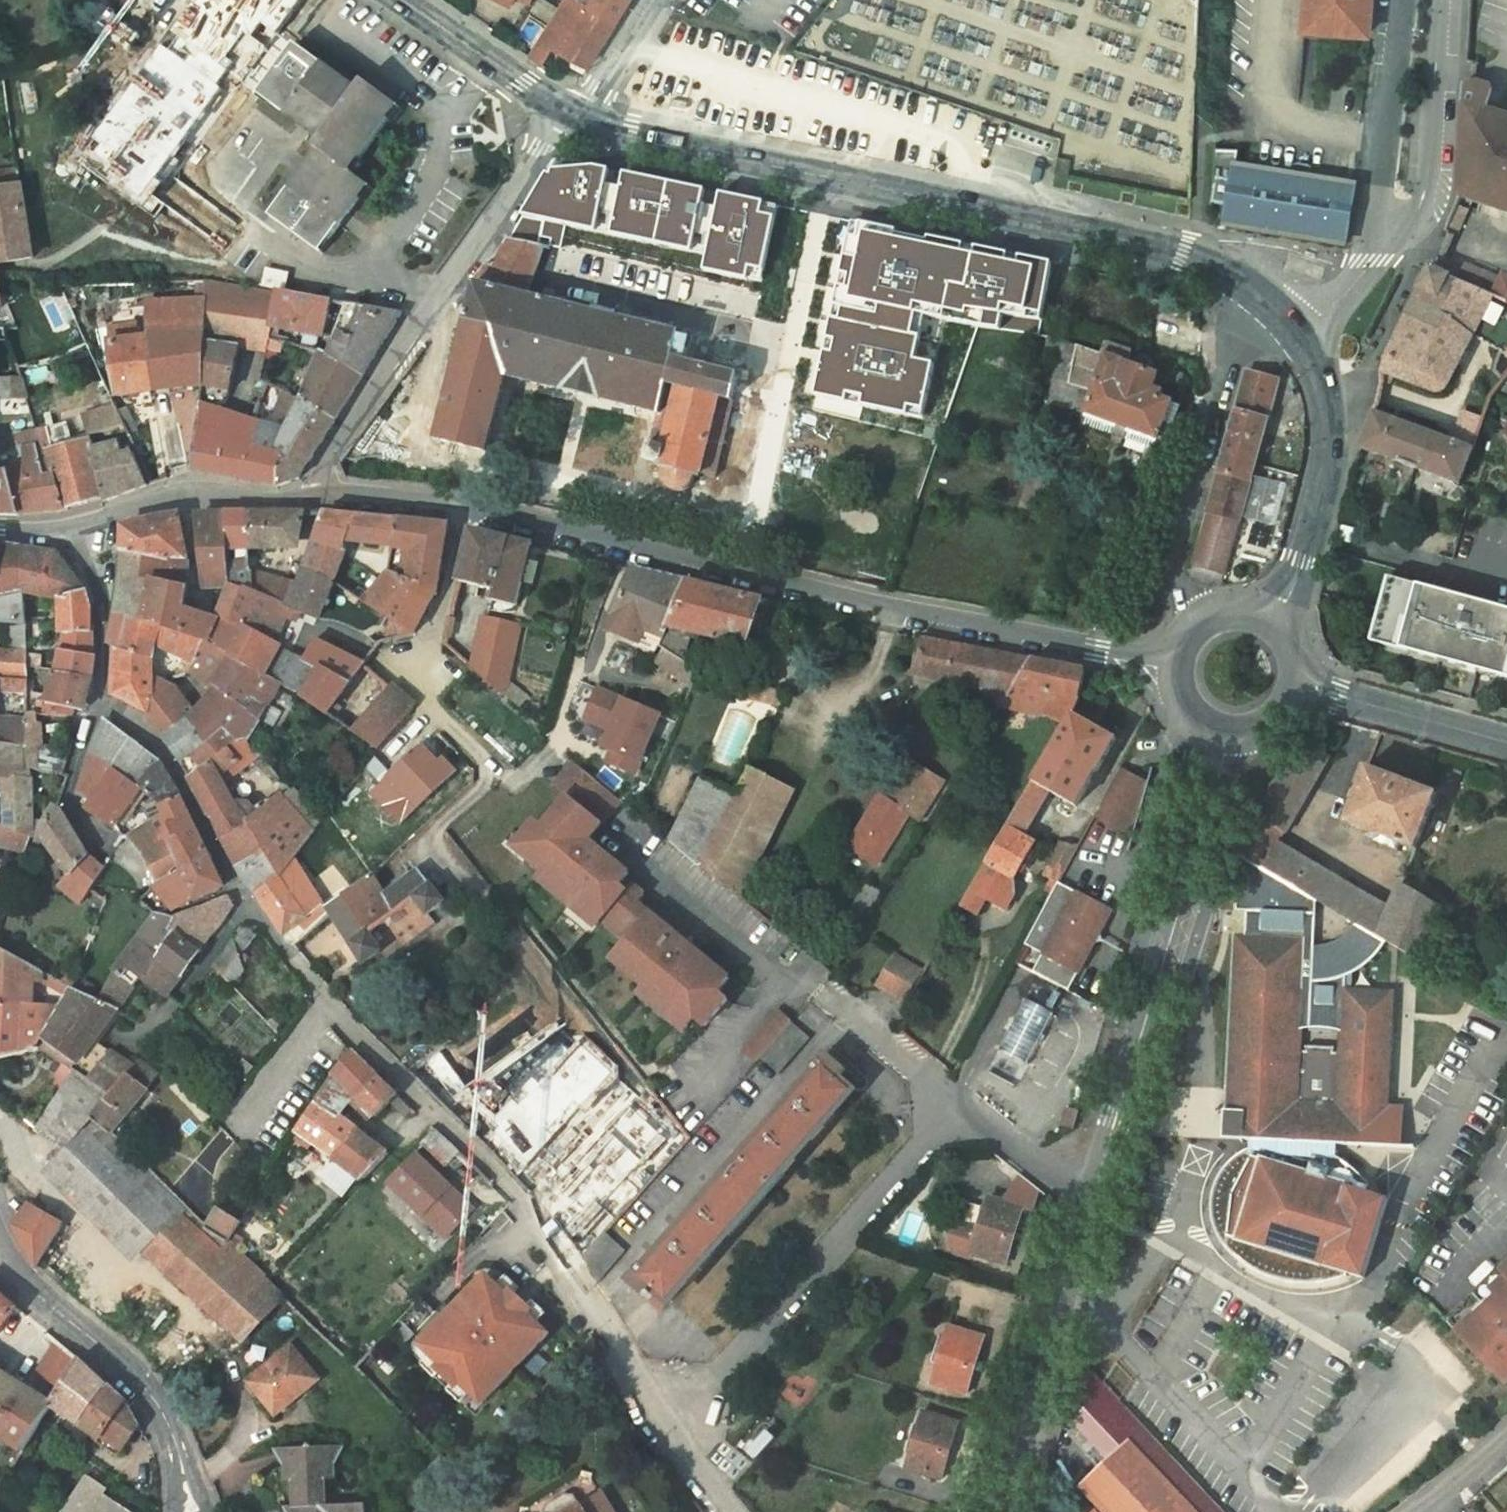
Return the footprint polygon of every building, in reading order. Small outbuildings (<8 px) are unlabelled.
[(531,56),(544,65),(554,47),(575,58),(590,66),(618,21),(590,5),(589,4),(583,0),(567,0),(531,56)] [(589,4),(590,5),(618,21),(631,0),(583,0),(589,4)] [(1368,41),(1372,0),(1307,0),(1304,36),(1336,39),(1368,41)] [(364,82),(358,90),(296,45),(286,60),(228,18),(194,65),(253,107),(259,98),(265,90),(276,99),(272,104),(322,140),(316,148),(319,149),(271,216),(316,248),(324,236),(329,240),(360,197),(355,193),(363,182),(352,174),(345,168),(353,157),(358,161),(389,118),(384,114),(393,103),(364,82)] [(590,66),(575,58),(571,66),(585,73),(590,66)] [(1483,109),(1488,106),(1492,94),(1490,88),(1478,84),(1466,89),(1459,198),(1506,214),(1506,117),(1483,109)] [(265,90),(259,98),(270,106),(272,104),(276,99),(265,90)] [(691,103),(672,98),(670,108),(689,112),(691,103)] [(400,108),(393,103),(384,114),(389,118),(392,120),(400,108)] [(1345,243),(1354,188),(1308,181),(1297,179),(1290,178),(1236,169),(1238,154),(1216,153),(1215,186),(1213,199),(1230,201),(1229,207),(1226,223),(1345,243)] [(358,161),(353,157),(345,168),(352,174),(361,162),(358,161)] [(1299,164),(1297,179),(1308,181),(1310,166),(1304,165),(1299,164)] [(20,169),(0,172),(0,190),(23,187),(20,169)] [(371,187),(363,182),(355,193),(360,197),(362,199),(371,187)] [(23,187),(0,190),(0,264),(34,258),(23,187)] [(1230,201),(1213,199),(1212,204),(1229,207),(1230,201)] [(1467,210),(1456,205),(1445,230),(1456,234),(1467,210)] [(513,243),(513,242),(543,248),(644,267),(660,270),(664,251),(520,222),(509,239),(510,243),(513,243)] [(324,236),(316,248),(323,253),(331,241),(329,240),(324,236)] [(513,243),(510,243),(499,259),(501,261),(500,262),(517,274),(512,293),(526,296),(542,256),(543,248),(513,242),(513,243)] [(644,267),(543,248),(542,256),(563,262),(566,253),(582,257),(579,267),(658,292),(654,310),(735,330),(736,327),(755,332),(766,292),(660,270),(644,267)] [(582,257),(566,253),(563,262),(579,267),(582,257)] [(1431,266),(1441,271),(1447,257),(1442,255),(1435,256),(1431,266)] [(1447,257),(1441,271),(1457,279),(1488,292),(1506,300),(1506,298),(1502,279),(1447,257)] [(695,337),(526,296),(512,293),(517,274),(500,262),(501,261),(499,259),(490,263),(474,283),(477,284),(439,441),(474,449),(496,359),(676,403),(665,448),(652,444),(651,444),(646,461),(661,464),(660,468),(665,469),(664,475),(664,476),(664,480),(665,481),(665,483),(667,485),(668,487),(669,488),(672,490),(673,491),(676,491),(678,492),(680,492),(681,492),(682,492),(684,491),(685,491),(686,490),(689,489),(691,487),(693,485),(694,482),(696,477),(700,478),(701,474),(716,477),(720,461),(719,460),(739,377),(688,364),(695,337)] [(1457,279),(1441,271),(1431,266),(1406,316),(1431,328),(1457,279)] [(267,269),(264,287),(286,291),(290,273),(267,269)] [(1445,385),(1447,386),(1470,337),(1488,292),(1457,279),(1431,328),(1406,316),(1386,357),(1383,364),(1382,368),(1382,373),(1395,377),(1401,364),(1414,370),(1445,385)] [(202,398),(224,405),(230,392),(240,348),(266,351),(272,327),(280,292),(206,280),(206,286),(205,299),(207,299),(206,333),(204,385),(203,385),(202,398)] [(205,299),(206,286),(197,286),(196,300),(205,299)] [(332,301),(280,292),(272,327),(278,328),(279,323),(325,332),(332,301)] [(1506,360),(1506,300),(1488,292),(1470,337),(1505,356),(1506,360)] [(204,385),(206,333),(207,299),(205,299),(196,300),(148,302),(149,330),(147,329),(145,329),(144,330),(142,331),(141,332),(141,333),(141,335),(141,336),(142,337),(139,338),(137,323),(114,326),(114,328),(109,328),(119,396),(203,385),(204,385)] [(329,355),(364,376),(402,313),(348,304),(329,354),(329,355)] [(8,329),(5,318),(0,306),(0,329),(8,329)] [(12,343),(8,329),(0,329),(0,342),(12,343)] [(1152,456),(1160,459),(1180,407),(1173,405),(1174,402),(1161,397),(1169,378),(1147,370),(1151,360),(1138,356),(1135,366),(1127,363),(1130,353),(1107,345),(1103,355),(1054,338),(1047,336),(1042,356),(1058,361),(1072,366),(1069,383),(1054,381),(1049,408),(1065,410),(1066,407),(1085,414),(1158,440),(1155,449),(1152,456)] [(283,344),(270,340),(268,349),(281,352),(283,344)] [(336,421),(364,376),(329,355),(329,354),(323,351),(302,400),(302,401),(336,421)] [(1138,356),(1130,353),(1127,363),(1135,366),(1138,356)] [(1493,374),(1504,382),(1506,378),(1506,360),(1505,356),(1502,361),(1499,362),(1497,362),(1495,364),(1494,365),(1493,369),(1493,374)] [(496,359),(474,449),(488,453),(507,377),(659,415),(652,444),(665,448),(676,403),(496,359)] [(1072,366),(1058,361),(1054,381),(1069,383),(1072,366)] [(1445,385),(1414,370),(1409,379),(1433,391),(1435,388),(1442,392),(1445,385)] [(1178,372),(1175,380),(1181,382),(1184,374),(1178,372)] [(1248,373),(1205,526),(1236,534),(1278,381),(1248,373)] [(1504,382),(1493,374),(1467,404),(1454,441),(1474,449),(1480,432),(1493,397),(1504,382)] [(2,400),(28,399),(24,378),(1,378),(2,380),(2,398),(2,400)] [(324,440),(336,421),(302,401),(302,400),(287,392),(277,411),(293,418),(324,440)] [(752,400),(744,435),(808,450),(809,445),(823,448),(831,419),(816,415),(816,416),(752,400)] [(261,423),(201,404),(195,470),(280,486),(279,470),(282,458),(252,449),(261,423)] [(115,405),(82,416),(89,437),(123,424),(118,413),(115,405)] [(127,409),(118,413),(123,424),(128,435),(137,431),(127,409)] [(1474,449),(1454,441),(1374,412),(1360,448),(1461,485),(1474,449)] [(1158,440),(1085,414),(1082,423),(1114,434),(1114,435),(1124,439),(1124,438),(1155,449),(1158,440)] [(282,458),(279,470),(280,486),(300,479),(324,440),(293,418),(286,431),(261,423),(252,449),(282,458)] [(93,449),(91,440),(54,450),(48,427),(41,429),(53,474),(55,473),(65,510),(102,498),(103,502),(104,501),(93,449)] [(65,510),(55,473),(53,474),(41,429),(16,436),(27,462),(10,468),(9,458),(14,456),(7,438),(0,440),(0,475),(10,473),(20,516),(65,510)] [(93,449),(104,501),(148,485),(134,452),(123,455),(120,442),(93,449)] [(20,516),(10,473),(0,475),(0,515),(20,516)] [(1274,524),(1281,480),(1252,476),(1245,519),(1274,524)] [(300,535),(305,512),(247,513),(247,549),(250,549),(286,548),(286,538),(298,538),(299,538),(300,537),(300,535)] [(316,539),(304,571),(326,580),(334,583),(351,542),(395,548),(400,519),(326,512),(316,539)] [(200,514),(203,549),(207,589),(231,586),(231,585),(230,564),(229,550),(227,513),(200,514)] [(247,513),(227,513),(229,550),(238,549),(240,562),(230,564),(231,585),(253,593),(252,571),(250,549),(247,549),(247,513)] [(171,562),(171,561),(189,561),(179,515),(155,520),(144,522),(125,526),(124,554),(171,562)] [(395,548),(390,571),(363,602),(379,612),(414,634),(438,590),(449,524),(422,522),(400,519),(395,548)] [(1218,583),(1223,580),(1236,534),(1205,526),(1192,576),(1218,583)] [(527,543),(472,530),(459,582),(488,589),(497,591),(495,601),(518,606),(523,585),(517,583),(527,543)] [(533,544),(527,543),(517,583),(523,585),(533,544)] [(5,621),(13,622),(12,651),(5,651),(0,651),(0,679),(28,681),(28,667),(27,649),(26,595),(25,594),(23,547),(0,544),(0,621),(5,621)] [(63,597),(86,590),(58,553),(23,547),(25,594),(26,595),(61,601),(63,597)] [(117,613),(146,622),(153,581),(166,584),(171,562),(124,554),(123,573),(117,613)] [(189,561),(171,561),(171,562),(166,584),(153,581),(146,622),(178,632),(195,637),(207,640),(209,641),(217,620),(184,609),(187,588),(188,573),(189,561)] [(660,647),(668,626),(687,580),(632,568),(612,614),(634,624),(628,638),(658,651),(660,647)] [(279,579),(252,571),(253,593),(271,599),(279,579)] [(288,605),(287,607),(300,612),(319,619),(334,583),(326,580),(304,571),(298,584),(296,583),(288,605)] [(378,573),(371,581),(377,585),(383,578),(378,573)] [(296,583),(279,579),(271,599),(288,605),(296,583)] [(749,625),(758,598),(687,580),(668,626),(691,633),(742,646),(749,625)] [(1399,580),(1382,644),(1506,678),(1506,610),(1399,580)] [(297,621),(300,612),(287,607),(288,605),(271,599),(253,593),(231,585),(231,586),(217,620),(209,641),(228,654),(233,656),(266,674),(280,649),(282,646),(276,642),(287,617),(297,621)] [(497,591),(488,589),(485,599),(495,601),(497,591)] [(86,590),(63,597),(61,601),(61,612),(62,631),(62,634),(65,634),(58,672),(94,677),(96,657),(94,657),(93,632),(92,630),(92,607),(87,593),(86,590)] [(771,602),(758,598),(749,625),(762,630),(771,602)] [(178,632),(146,622),(117,613),(111,635),(110,645),(116,647),(154,658),(156,647),(194,663),(199,657),(207,640),(195,637),(178,632)] [(634,624),(612,614),(606,628),(628,638),(634,624)] [(508,687),(509,681),(522,626),(515,625),(483,617),(471,668),(502,694),(508,687)] [(13,622),(5,621),(5,651),(12,651),(13,622)] [(565,622),(557,624),(555,632),(560,637),(568,635),(570,627),(565,622)] [(691,633),(668,626),(660,647),(665,650),(683,662),(691,633)] [(985,688),(1011,693),(1032,659),(975,648),(921,637),(914,673),(985,688)] [(209,641),(207,640),(199,657),(194,663),(189,672),(215,687),(233,656),(228,654),(209,641)] [(356,675),(364,665),(315,640),(304,662),(321,670),(304,700),(327,715),(335,704),(356,675)] [(148,712),(154,696),(154,660),(154,658),(116,647),(114,695),(148,712)] [(41,651),(27,649),(28,667),(40,669),(41,651)] [(304,662),(280,649),(266,674),(265,676),(281,685),(295,693),(304,700),(321,670),(304,662)] [(683,662),(665,650),(656,663),(684,681),(693,667),(683,662)] [(270,705),(281,685),(265,676),(266,674),(233,656),(215,687),(216,688),(260,721),(270,705)] [(1086,670),(1032,659),(1011,693),(1002,707),(1046,716),(1066,725),(1073,713),(1074,714),(1078,710),(1080,706),(1080,702),(1086,670)] [(371,670),(364,665),(356,675),(362,680),(371,670)] [(700,672),(693,667),(684,681),(693,687),(700,672)] [(94,677),(58,672),(49,701),(48,704),(75,709),(85,711),(91,687),(94,677)] [(28,748),(27,713),(29,713),(29,702),(28,681),(0,679),(0,745),(28,748)] [(178,689),(165,683),(159,680),(154,680),(154,696),(148,712),(165,736),(190,719),(174,696),(178,689)] [(383,694),(389,686),(384,681),(377,690),(383,694)] [(528,696),(509,681),(508,687),(502,694),(519,707),(528,696)] [(366,715),(352,732),(380,751),(385,744),(401,725),(415,707),(389,686),(383,694),(366,715)] [(216,688),(196,713),(190,720),(207,745),(226,728),(239,742),(247,740),(248,741),(260,721),(216,688)] [(1011,693),(985,688),(980,709),(998,713),(1002,707),(1011,693)] [(190,719),(190,720),(196,713),(188,703),(178,689),(174,696),(190,719)] [(660,716),(599,689),(586,719),(612,730),(605,746),(613,750),(608,762),(636,773),(660,716)] [(49,701),(29,702),(29,713),(37,714),(45,714),(48,704),(49,701)] [(327,715),(352,732),(366,715),(346,703),(342,709),(335,704),(327,715)] [(75,709),(48,704),(45,714),(73,716),(75,709)] [(29,713),(27,713),(28,748),(29,768),(32,769),(45,774),(48,774),(65,776),(71,750),(43,745),(43,724),(37,723),(37,714),(29,713)] [(1007,827),(1024,836),(1050,791),(1064,799),(1076,806),(1097,770),(1098,771),(1117,738),(1074,714),(1073,713),(1066,725),(1061,733),(1007,827)] [(89,808),(115,763),(125,746),(131,736),(115,724),(106,718),(102,726),(92,751),(83,780),(80,795),(85,798),(83,803),(89,808)] [(410,732),(401,725),(385,744),(397,754),(403,746),(427,769),(451,745),(425,718),(410,732)] [(207,745),(190,720),(190,719),(165,736),(182,763),(189,778),(210,762),(235,743),(239,742),(226,728),(207,745)] [(115,763),(144,785),(161,759),(143,747),(139,743),(138,741),(131,736),(125,746),(115,763)] [(1330,756),(1300,739),(1256,815),(1287,832),(1330,756)] [(239,742),(235,743),(210,762),(223,782),(242,767),(243,768),(260,755),(248,741),(247,740),(239,742)] [(397,754),(385,744),(380,751),(376,755),(387,765),(397,754)] [(6,784),(7,829),(31,836),(34,836),(34,823),(32,769),(29,768),(28,748),(0,745),(0,783),(6,784)] [(161,759),(144,785),(141,788),(147,794),(154,801),(155,801),(160,806),(181,796),(175,785),(161,759)] [(221,836),(222,840),(250,825),(258,815),(248,803),(239,802),(235,804),(223,782),(210,762),(189,778),(211,817),(213,818),(214,818),(221,836)] [(669,939),(674,932),(642,905),(641,899),(645,894),(633,885),(628,891),(620,884),(629,873),(604,852),(601,850),(599,849),(597,849),(596,849),(595,849),(594,850),(593,851),(592,852),(583,845),(588,839),(591,836),(584,831),(595,818),(601,823),(620,800),(575,762),(555,785),(569,797),(544,827),(536,821),(522,838),(535,849),(528,857),(547,873),(559,883),(553,891),(585,917),(591,910),(603,920),(630,942),(621,952),(634,962),(626,971),(645,987),(657,997),(651,1003),(673,1021),(684,1008),(696,1018),(705,1026),(728,998),(719,991),(729,978),(690,945),(687,944),(685,943),(683,944),(681,944),(680,945),(679,947),(669,939)] [(120,821),(141,788),(144,785),(115,763),(89,808),(88,810),(106,822),(115,828),(120,821)] [(880,797),(849,848),(878,866),(909,816),(918,822),(943,781),(914,763),(889,803),(880,797)] [(1437,794),(1367,767),(1347,823),(1416,850),(1437,794)] [(1128,833),(1138,814),(1148,784),(1119,769),(1095,815),(1128,833)] [(794,794),(749,772),(737,796),(703,868),(742,900),(794,794)] [(737,796),(701,778),(670,841),(703,868),(737,796)] [(962,787),(956,783),(951,791),(956,795),(962,787)] [(141,788),(120,821),(125,825),(147,794),(141,788)] [(293,788),(283,796),(315,832),(319,826),(323,822),(293,788)] [(176,857),(183,871),(210,858),(195,827),(181,796),(160,806),(165,816),(174,837),(169,839),(176,857)] [(283,796),(282,796),(258,815),(250,825),(257,836),(262,844),(268,856),(281,878),(284,874),(290,865),(299,853),(310,838),(315,832),(283,796)] [(1076,806),(1064,799),(1061,804),(1074,811),(1076,806)] [(160,806),(154,801),(145,807),(156,822),(165,816),(160,806)] [(54,853),(70,875),(89,855),(64,811),(62,809),(61,809),(59,808),(57,809),(56,809),(54,811),(53,812),(48,822),(42,837),(54,853)] [(422,814),(411,824),(418,831),(429,821),(422,814)] [(1287,832),(1256,815),(1235,852),(1240,855),(1263,869),(1277,843),(1280,844),(1287,832)] [(133,841),(146,856),(159,885),(179,873),(183,871),(176,857),(169,839),(174,837),(165,816),(156,822),(130,838),(133,841)] [(591,836),(601,823),(595,818),(584,831),(591,836)] [(48,822),(34,823),(34,836),(42,837),(48,822)] [(257,836),(250,825),(222,840),(242,873),(257,893),(281,878),(268,856),(262,844),(257,836)] [(25,853),(31,836),(7,829),(0,827),(0,846),(25,853)] [(1014,879),(1036,843),(1024,836),(1007,827),(962,904),(978,913),(987,897),(1007,909),(1016,894),(1014,879)] [(515,846),(528,857),(535,849),(522,838),(515,846)] [(601,850),(588,839),(583,845),(592,852),(593,851),(594,850),(595,849),(596,849),(597,849),(599,849),(601,850)] [(1277,843),(1263,869),(1317,900),(1356,923),(1387,942),(1422,963),(1444,910),(1400,884),(1390,910),(1280,844),(1277,843)] [(104,870),(89,855),(70,875),(60,887),(80,904),(104,870)] [(1303,936),(1301,1030),(1304,1030),(1308,1029),(1313,1029),(1318,1028),(1323,1028),(1327,1029),(1333,1030),(1338,1031),(1341,1032),(1342,1032),(1346,987),(1346,974),(1353,974),(1355,973),(1358,971),(1360,969),(1363,967),(1366,965),(1368,963),(1372,960),(1376,956),(1378,953),(1380,951),(1382,948),(1384,945),(1386,943),(1387,942),(1356,923),(1355,925),(1352,929),(1348,934),(1347,935),(1340,940),(1335,942),(1332,943),(1330,944),(1327,945),(1330,947),(1324,953),(1319,947),(1320,946),(1315,946),(1315,938),(1314,939),(1309,933),(1314,928),(1316,930),(1317,900),(1263,869),(1240,855),(1239,873),(1240,874),(1240,875),(1240,876),(1239,877),(1239,878),(1236,878),(1235,910),(1237,911),(1247,911),(1246,934),(1303,936)] [(183,871),(179,873),(195,900),(223,886),(210,858),(183,871)] [(302,867),(328,907),(329,907),(333,903),(307,863),(302,867)] [(1058,883),(1064,872),(1050,865),(1044,876),(1058,883)] [(408,870),(383,890),(388,896),(413,876),(408,870)] [(332,912),(365,964),(382,951),(388,961),(437,924),(429,914),(444,902),(420,871),(413,876),(388,896),(383,890),(372,874),(333,903),(329,907),(332,912)] [(175,909),(195,900),(179,873),(159,885),(154,887),(173,909),(175,909)] [(540,881),(553,891),(559,883),(547,873),(540,881)] [(1034,972),(1069,990),(1094,943),(1103,941),(1100,932),(1112,911),(1058,883),(1025,945),(1043,954),(1034,972)] [(883,894),(868,885),(850,914),(865,923),(883,894)] [(175,918),(169,930),(199,953),(215,930),(222,924),(234,906),(229,896),(200,908),(194,910),(181,916),(175,918)] [(597,927),(603,920),(591,910),(585,917),(597,927)] [(1247,911),(1237,911),(1236,934),(1246,934),(1247,911)] [(156,913),(137,939),(183,976),(199,953),(169,930),(175,918),(156,913)] [(233,937),(240,956),(262,930),(259,927),(244,923),(233,937)] [(536,949),(520,928),(510,936),(525,957),(536,949)] [(690,945),(674,932),(669,939),(679,947),(680,945),(681,944),(683,944),(685,943),(687,944),(690,945)] [(89,934),(86,940),(94,944),(97,937),(89,934)] [(1236,934),(1227,1112),(1244,1113),(1243,1140),(1250,1140),(1250,1149),(1245,1152),(1238,1156),(1228,1165),(1225,1169),(1220,1176),(1217,1181),(1214,1190),(1215,1192),(1214,1193),(1213,1193),(1212,1199),(1211,1204),(1212,1208),(1212,1215),(1214,1227),(1215,1231),(1219,1239),(1222,1243),(1224,1246),(1231,1253),(1237,1259),(1245,1265),(1248,1267),(1255,1271),(1259,1273),(1266,1276),(1271,1278),(1277,1280),(1283,1282),(1287,1283),(1298,1284),(1302,1285),(1306,1284),(1312,1285),(1322,1284),(1333,1282),(1340,1280),(1347,1277),(1347,1275),(1347,1273),(1364,1279),(1389,1198),(1372,1193),(1374,1190),(1368,1183),(1361,1176),(1354,1169),(1347,1164),(1337,1158),(1338,1145),(1393,1148),(1395,1109),(1390,1109),(1396,990),(1352,987),(1346,987),(1342,1032),(1341,1053),(1340,1101),(1298,1100),(1300,1051),(1301,1030),(1303,936),(1246,934),(1236,934)] [(240,956),(233,937),(213,964),(235,987),(245,969),(240,956)] [(183,976),(137,939),(115,969),(100,1000),(117,1010),(142,976),(168,995),(183,976)] [(25,1004),(26,982),(34,982),(43,982),(43,971),(13,955),(0,947),(0,1006),(25,1007),(25,1004)] [(614,960),(626,971),(634,962),(621,952),(614,960)] [(922,973),(895,957),(879,984),(906,1000),(922,973)] [(71,987),(43,971),(43,982),(67,993),(71,987)] [(94,984),(87,980),(83,989),(90,992),(94,984)] [(34,982),(26,982),(25,1004),(33,1005),(34,982)] [(1118,990),(1108,986),(1101,1007),(1111,1011),(1118,990)] [(639,994),(651,1003),(657,997),(645,987),(639,994)] [(100,1000),(73,988),(40,1049),(62,1064),(72,1070),(73,1071),(95,1041),(117,1010),(100,1000)] [(1028,1065),(1053,1016),(1025,1001),(1000,1050),(1028,1065)] [(60,1006),(33,1005),(25,1004),(25,1007),(0,1006),(0,1059),(38,1050),(38,1048),(60,1006)] [(685,1031),(696,1018),(684,1008),(673,1021),(685,1031)] [(780,1011),(745,1050),(756,1061),(760,1057),(792,1021),(780,1011)] [(276,1014),(269,1021),(278,1031),(285,1024),(276,1014)] [(779,1074),(810,1038),(792,1021),(760,1057),(779,1074)] [(110,1051),(95,1041),(73,1071),(74,1071),(88,1081),(110,1051)] [(616,1044),(603,1055),(612,1064),(624,1054),(616,1044)] [(1306,1051),(1300,1051),(1298,1100),(1340,1101),(1341,1053),(1334,1053),(1334,1048),(1307,1046),(1306,1051)] [(133,1067),(110,1051),(88,1081),(111,1096),(114,1093),(133,1067)] [(398,1094),(352,1051),(333,1073),(354,1094),(377,1117),(390,1103),(398,1094)] [(642,1265),(628,1282),(662,1311),(853,1091),(838,1078),(846,1069),(827,1052),(813,1068),(814,1069),(796,1090),(644,1267),(642,1265)] [(92,1120),(112,1135),(149,1090),(148,1089),(158,1075),(139,1059),(133,1067),(114,1093),(111,1096),(92,1120)] [(245,1061),(233,1073),(243,1083),(253,1069),(245,1061)] [(72,1070),(62,1064),(56,1074),(65,1080),(72,1070)] [(92,1120),(111,1096),(88,1081),(74,1071),(40,1127),(70,1147),(92,1120)] [(338,1115),(354,1094),(333,1073),(329,1078),(316,1099),(338,1115)] [(65,1080),(56,1074),(56,1079),(51,1089),(58,1093),(65,1080)] [(585,1096),(579,1101),(581,1104),(602,1128),(613,1142),(646,1114),(611,1074),(589,1092),(585,1096)] [(414,1109),(398,1094),(390,1103),(406,1118),(414,1109)] [(298,1133),(333,1158),(357,1129),(338,1115),(316,1099),(297,1131),(299,1132),(298,1133)] [(602,1128),(581,1104),(577,1107),(589,1121),(585,1124),(594,1135),(602,1128)] [(1405,1110),(1395,1109),(1393,1148),(1403,1149),(1405,1110)] [(1078,1113),(1068,1110),(1063,1124),(1074,1127),(1078,1113)] [(70,1147),(54,1164),(142,1252),(144,1251),(185,1206),(112,1135),(92,1120),(70,1147)] [(428,1132),(432,1136),(437,1130),(433,1127),(428,1132)] [(357,1177),(363,1181),(389,1153),(357,1129),(333,1158),(341,1164),(357,1177)] [(432,1136),(424,1144),(448,1166),(461,1152),(437,1130),(432,1136)] [(450,1187),(416,1152),(404,1164),(405,1166),(389,1182),(445,1238),(473,1210),(455,1192),(452,1195),(447,1190),(450,1187)] [(357,1177),(341,1164),(330,1178),(346,1190),(357,1177)] [(455,1192),(450,1187),(447,1190),(452,1195),(455,1192)] [(970,1258),(972,1254),(1006,1264),(1023,1208),(988,1197),(985,1208),(957,1199),(949,1227),(953,1228),(949,1241),(955,1253),(970,1258)] [(14,1225),(17,1231),(33,1207),(29,1205),(14,1225)] [(209,1229),(185,1206),(144,1251),(244,1340),(284,1295),(229,1242),(228,1244),(208,1231),(209,1229)] [(63,1226),(33,1207),(17,1231),(18,1235),(37,1267),(39,1268),(63,1226)] [(242,1222),(222,1210),(209,1229),(208,1231),(228,1244),(229,1242),(242,1222)] [(605,1233),(583,1257),(599,1282),(626,1251),(605,1233)] [(1498,1264),(1501,1267),(1506,1274),(1506,1256),(1498,1264)] [(1501,1267),(1448,1317),(1450,1320),(1448,1322),(1506,1384),(1506,1274),(1501,1267)] [(398,1324),(391,1331),(404,1344),(406,1343),(411,1348),(409,1350),(416,1358),(429,1372),(436,1379),(449,1391),(477,1418),(487,1407),(483,1403),(548,1334),(537,1324),(526,1314),(532,1308),(513,1291),(508,1296),(497,1287),(486,1276),(454,1311),(445,1302),(436,1312),(422,1298),(398,1324)] [(507,1276),(497,1287),(508,1296),(513,1291),(532,1308),(526,1314),(537,1324),(547,1313),(507,1276)] [(0,1294),(0,1332),(17,1308),(0,1294)] [(938,1364),(932,1383),(968,1394),(975,1370),(978,1362),(985,1338),(949,1327),(946,1337),(938,1364)] [(932,1362),(938,1364),(946,1337),(940,1335),(932,1362)] [(37,1374),(61,1389),(79,1359),(58,1341),(37,1374)] [(291,1347),(248,1382),(276,1415),(319,1380),(291,1347)] [(53,1406),(81,1425),(108,1386),(79,1359),(61,1389),(52,1403),(53,1403),(52,1405),(53,1406)] [(987,1365),(978,1362),(975,1370),(984,1373),(987,1365)] [(24,1451),(53,1406),(52,1405),(53,1403),(52,1403),(29,1388),(0,1370),(0,1436),(24,1451)] [(92,1438),(99,1443),(126,1402),(108,1386),(81,1425),(94,1434),(92,1438)] [(140,1426),(126,1402),(99,1443),(119,1457),(140,1426)] [(910,1455),(906,1468),(941,1479),(949,1454),(951,1447),(958,1423),(923,1412),(915,1440),(910,1455)] [(1144,1427),(1079,1487),(1103,1511),(1224,1511),(1144,1427)] [(905,1454),(910,1455),(915,1440),(910,1438),(905,1454)] [(293,1482),(294,1506),(294,1509),(309,1508),(310,1511),(366,1511),(366,1505),(326,1506),(325,1480),(330,1480),(330,1464),(338,1446),(313,1448),(309,1444),(305,1448),(277,1449),(288,1466),(289,1482),(293,1482)] [(343,1446),(338,1446),(330,1464),(330,1480),(335,1479),(334,1465),(343,1446)] [(957,1449),(951,1447),(949,1454),(955,1456),(957,1449)] [(592,1478),(593,1474),(583,1472),(582,1476),(525,1509),(522,1508),(522,1511),(612,1511),(592,1478)] [(108,1489),(88,1476),(65,1511),(131,1511),(105,1495),(108,1489)]
